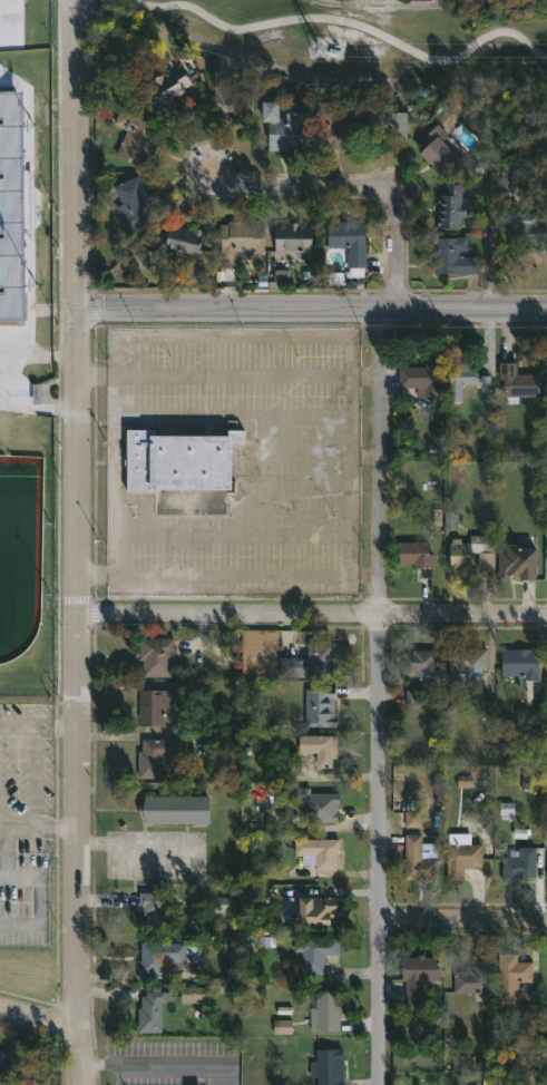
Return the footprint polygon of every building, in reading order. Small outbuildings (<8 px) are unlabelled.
[(195,71),(198,77),(183,88),(185,91),(157,109),(145,89),(152,85),(148,81),(163,72),(165,76),(191,59),(197,70),(195,71)] [(233,68),(233,91),(254,91),(254,115),(222,115),(222,114),(216,114),(216,68),(233,68)] [(28,319),(0,320),(0,85),(18,85),(18,89),(23,89),(25,169),(31,169),(32,241),(27,241),(28,319)] [(281,104),(281,117),(287,117),(287,113),(303,111),(303,117),(307,117),(307,148),(270,148),(268,120),(264,120),(264,100),(281,100),(281,104)] [(332,102),(332,115),(339,115),(339,123),(349,123),(350,147),(338,147),(338,150),(322,150),(322,147),(315,147),(314,104),(332,102)] [(152,146),(147,155),(141,153),(136,166),(115,155),(127,130),(113,123),(120,108),(156,126),(150,136),(156,138),(152,146)] [(398,139),(380,139),(380,110),(409,110),(409,139),(398,139)] [(465,150),(441,173),(421,151),(426,147),(420,140),(439,121),(466,149),(465,150)] [(156,214),(123,228),(115,206),(121,204),(114,186),(139,175),(156,214)] [(462,197),(462,204),(465,204),(463,214),(462,214),(461,228),(437,226),(438,194),(441,194),(441,183),(463,184),(462,197)] [(539,225),(546,225),(546,243),(504,242),(504,212),(540,212),(539,225)] [(254,221),(254,224),(265,224),(265,252),(238,252),(238,270),(221,270),(221,221),(254,221)] [(303,252),(274,252),(275,222),(310,223),(309,252),(303,252)] [(363,224),(362,268),(343,267),(344,253),(345,253),(345,247),(328,247),(328,224),(335,224),(335,222),(363,224)] [(193,228),(194,226),(205,228),(198,258),(167,252),(157,262),(146,250),(159,233),(168,236),(170,224),(193,228)] [(465,237),(465,252),(456,252),(456,256),(477,256),(477,274),(432,273),(431,237),(465,237)] [(517,362),(517,373),(540,374),(539,397),(519,397),(518,403),(507,403),(507,397),(504,397),(505,379),(499,379),(499,362),(517,362)] [(440,363),(440,394),(426,394),(426,388),(399,388),(399,366),(424,366),(424,363),(440,363)] [(469,364),(468,366),(476,366),(476,372),(478,372),(478,378),(481,378),(481,375),(491,375),(491,390),(481,390),(481,385),(462,384),(461,401),(447,400),(448,365),(469,364)] [(244,430),(244,444),(233,444),(233,490),(126,491),(126,429),(155,429),(155,436),(227,436),(227,430),(244,430)] [(444,528),(455,528),(455,511),(444,512),(444,528)] [(459,538),(459,542),(495,542),(495,553),(475,553),(475,567),(451,567),(451,544),(453,544),(453,538),(459,538)] [(431,541),(431,554),(434,554),(434,568),(414,568),(413,564),(400,564),(400,541),(431,541)] [(525,544),(525,548),(540,548),(539,581),(524,581),(524,575),(511,575),(511,577),(498,577),(498,548),(506,548),(506,544),(525,544)] [(174,637),(174,639),(188,639),(188,657),(172,657),(172,677),(143,678),(143,661),(139,661),(139,637),(174,637)] [(335,677),(281,677),(281,657),(295,657),(295,643),(335,642),(335,677)] [(488,649),(487,671),(469,671),(468,693),(450,692),(451,653),(460,653),(460,648),(488,649)] [(429,678),(402,678),(402,653),(412,653),(412,649),(436,649),(436,671),(429,671),(429,678)] [(535,649),(535,681),(520,681),(520,677),(499,676),(499,649),(535,649)] [(165,725),(139,725),(139,690),(170,690),(170,707),(166,707),(165,725)] [(335,714),(335,716),(336,716),(336,727),(305,727),(306,690),(335,690),(335,714)] [(419,691),(406,690),(405,705),(419,705),(419,691)] [(338,749),(338,757),(334,757),(333,769),(319,769),(319,754),(301,753),(302,736),(339,736),(338,749)] [(163,779),(138,779),(139,752),(144,752),(144,740),(186,740),(185,756),(175,756),(175,769),(163,769),(163,779)] [(338,811),(338,821),(303,820),(304,807),(292,807),(293,786),(311,786),(311,793),(339,793),(338,811)] [(209,796),(209,824),(145,823),(145,818),(139,818),(139,802),(145,802),(145,795),(209,796)] [(404,827),(421,828),(421,812),(404,812),(404,827)] [(439,859),(438,881),(418,881),(418,879),(406,879),(404,834),(422,834),(422,859),(439,859)] [(338,854),(338,870),(316,870),(316,866),(302,866),(302,856),(296,856),(296,840),(340,839),(341,854),(338,854)] [(466,881),(448,881),(448,844),(485,844),(483,867),(466,867),(466,881)] [(505,881),(502,881),(502,858),(510,858),(510,851),(520,851),(520,847),(538,848),(537,882),(505,881)] [(166,891),(166,908),(164,908),(164,915),(141,915),(143,908),(139,907),(139,891),(166,891)] [(227,898),(212,897),(212,912),(227,913),(227,898)] [(330,924),(330,914),(337,914),(337,897),(298,898),(299,925),(330,924)] [(241,937),(223,937),(223,953),(242,953),(241,937)] [(339,938),(339,955),(326,955),(326,962),(324,962),(324,975),(302,975),(303,949),(295,949),(294,937),(339,938)] [(187,942),(199,944),(198,961),(173,961),(173,970),(165,969),(165,972),(140,972),(141,941),(187,942)] [(518,952),(518,960),(535,960),(535,981),(520,980),(520,1003),(499,1003),(500,952),(518,952)] [(486,955),(486,993),(452,991),(452,971),(465,971),(465,967),(469,967),(470,954),(486,955)] [(422,955),(422,957),(437,957),(436,980),(417,980),(417,997),(402,996),(403,980),(399,980),(400,956),(416,957),(416,955),(422,955)] [(206,1001),(180,1001),(180,986),(206,985),(206,1001)] [(162,1032),(138,1030),(139,1006),(141,1007),(141,994),(146,995),(146,990),(166,990),(166,1000),(162,1000),(162,1032)] [(340,990),(340,1003),(346,1003),(346,1016),(341,1016),(341,1029),(310,1029),(310,1005),(316,1006),(316,990),(340,990)] [(273,1021),(273,1034),(292,1034),(291,1020),(273,1021)] [(343,1047),(344,1084),(318,1084),(318,1077),(310,1077),(310,1060),(318,1060),(316,1048),(343,1047)] [(10,1055),(0,1073),(0,1049),(10,1055)]
